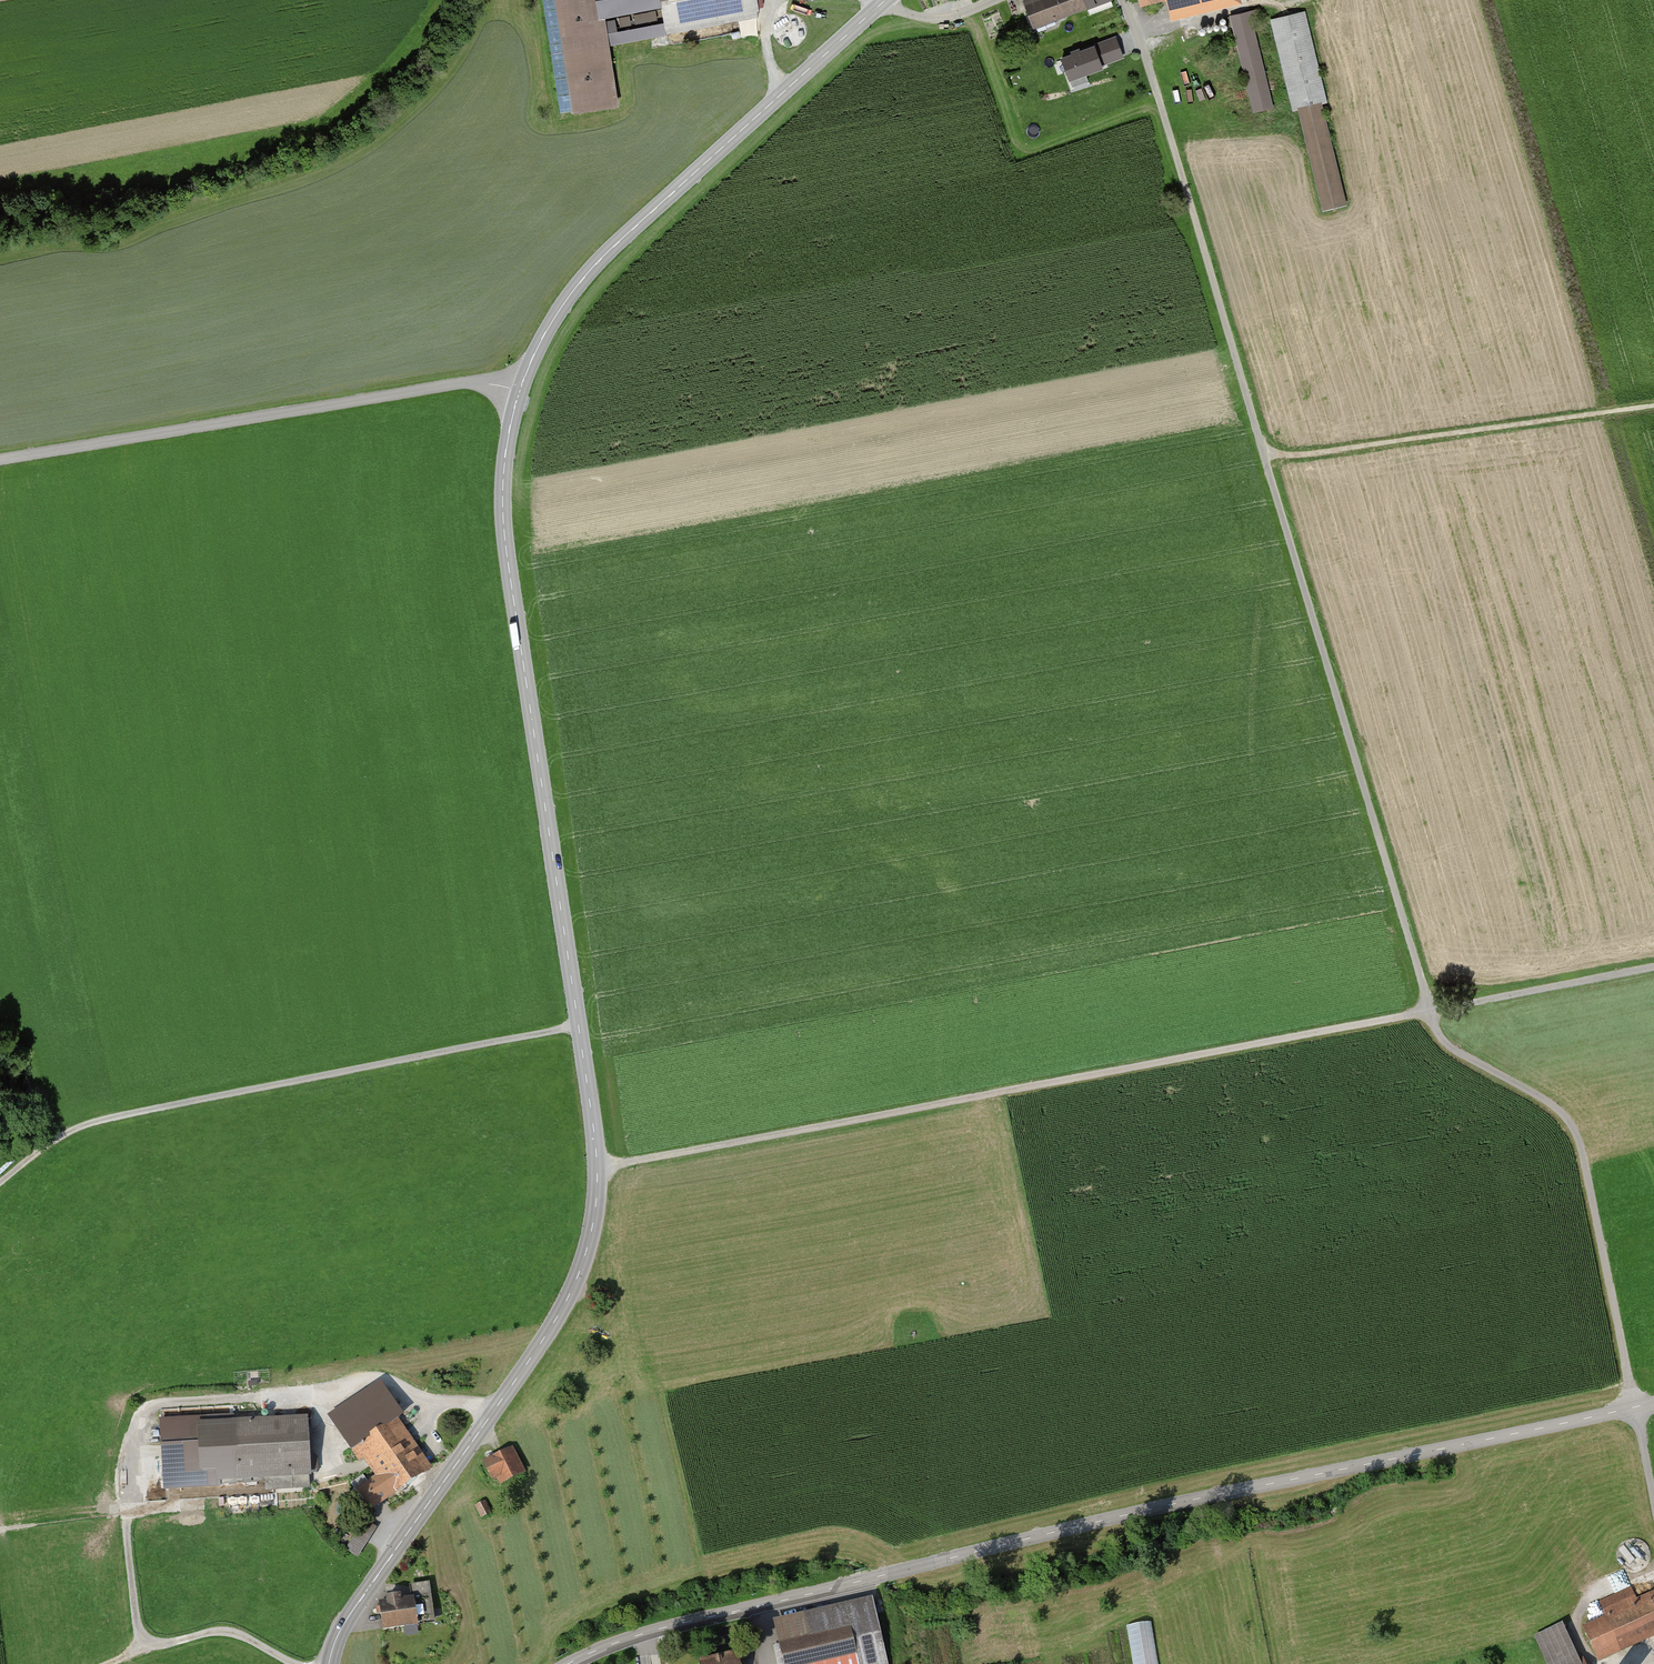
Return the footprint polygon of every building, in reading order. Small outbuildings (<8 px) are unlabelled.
[(576,109),(621,102),(604,0),(558,0),(576,109)] [(671,31),(763,14),(760,0),(665,0),(671,31)] [(1024,1),(1033,26),(1104,0),(1028,0),(1024,1)] [(1170,12),(1220,0),(1167,0),(1170,12)] [(1328,96),(1306,9),(1273,17),(1295,105),(1328,96)] [(1252,11),(1230,16),(1241,66),(1264,61),(1252,11)] [(1116,39),(1061,59),(1069,79),(1104,66),(1103,63),(1122,56),(1116,39)] [(1349,203),(1326,105),(1302,110),(1326,208),(1349,203)] [(209,1415),(160,1418),(165,1488),(213,1485),(209,1415)] [(313,1415),(234,1421),(239,1479),(317,1474),(313,1415)] [(436,1467),(401,1415),(356,1446),(391,1497),(436,1467)] [(528,1471),(515,1446),(487,1459),(500,1485),(528,1471)] [(348,1549),(360,1557),(377,1527),(365,1520),(348,1549)] [(1635,1582),(1646,1578),(1641,1565),(1630,1569),(1635,1582)] [(430,1594),(427,1581),(411,1584),(413,1597),(430,1594)] [(1597,1654),(1653,1628),(1653,1593),(1636,1601),(1630,1588),(1602,1601),(1611,1621),(1587,1632),(1597,1654)] [(779,1619),(790,1663),(817,1663),(890,1647),(878,1595),(779,1619)] [(418,1598),(382,1603),(385,1632),(422,1627),(418,1598)] [(1566,1620),(1535,1632),(1548,1663),(1581,1663),(1584,1663),(1566,1620)] [(1129,1624),(1134,1663),(1159,1663),(1154,1621),(1129,1624)] [(705,1661),(706,1663),(746,1663),(743,1652),(705,1661)]
